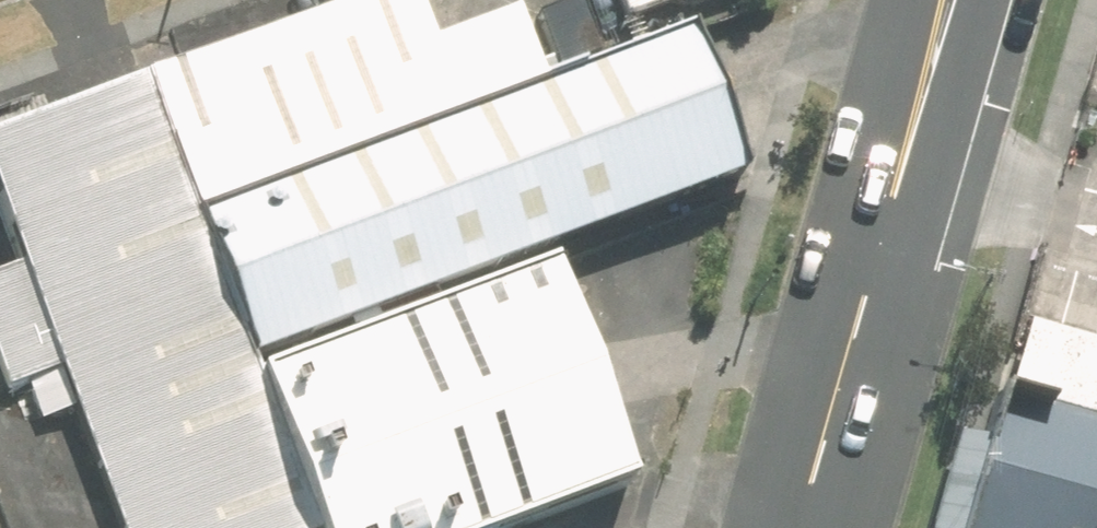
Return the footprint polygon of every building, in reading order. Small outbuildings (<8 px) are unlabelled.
[(415,0),(373,0),(146,81),(194,215),(459,121),(415,0)] [(613,14),(649,0),(608,0),(613,14)] [(687,38),(201,221),(257,369),(743,186),(687,38)] [(0,134),(0,203),(123,527),(305,527),(137,82),(0,134)] [(259,381),(314,527),(507,527),(623,485),(544,274),(259,381)] [(1002,402),(965,527),(1096,527),(1096,429),(1002,402)]
